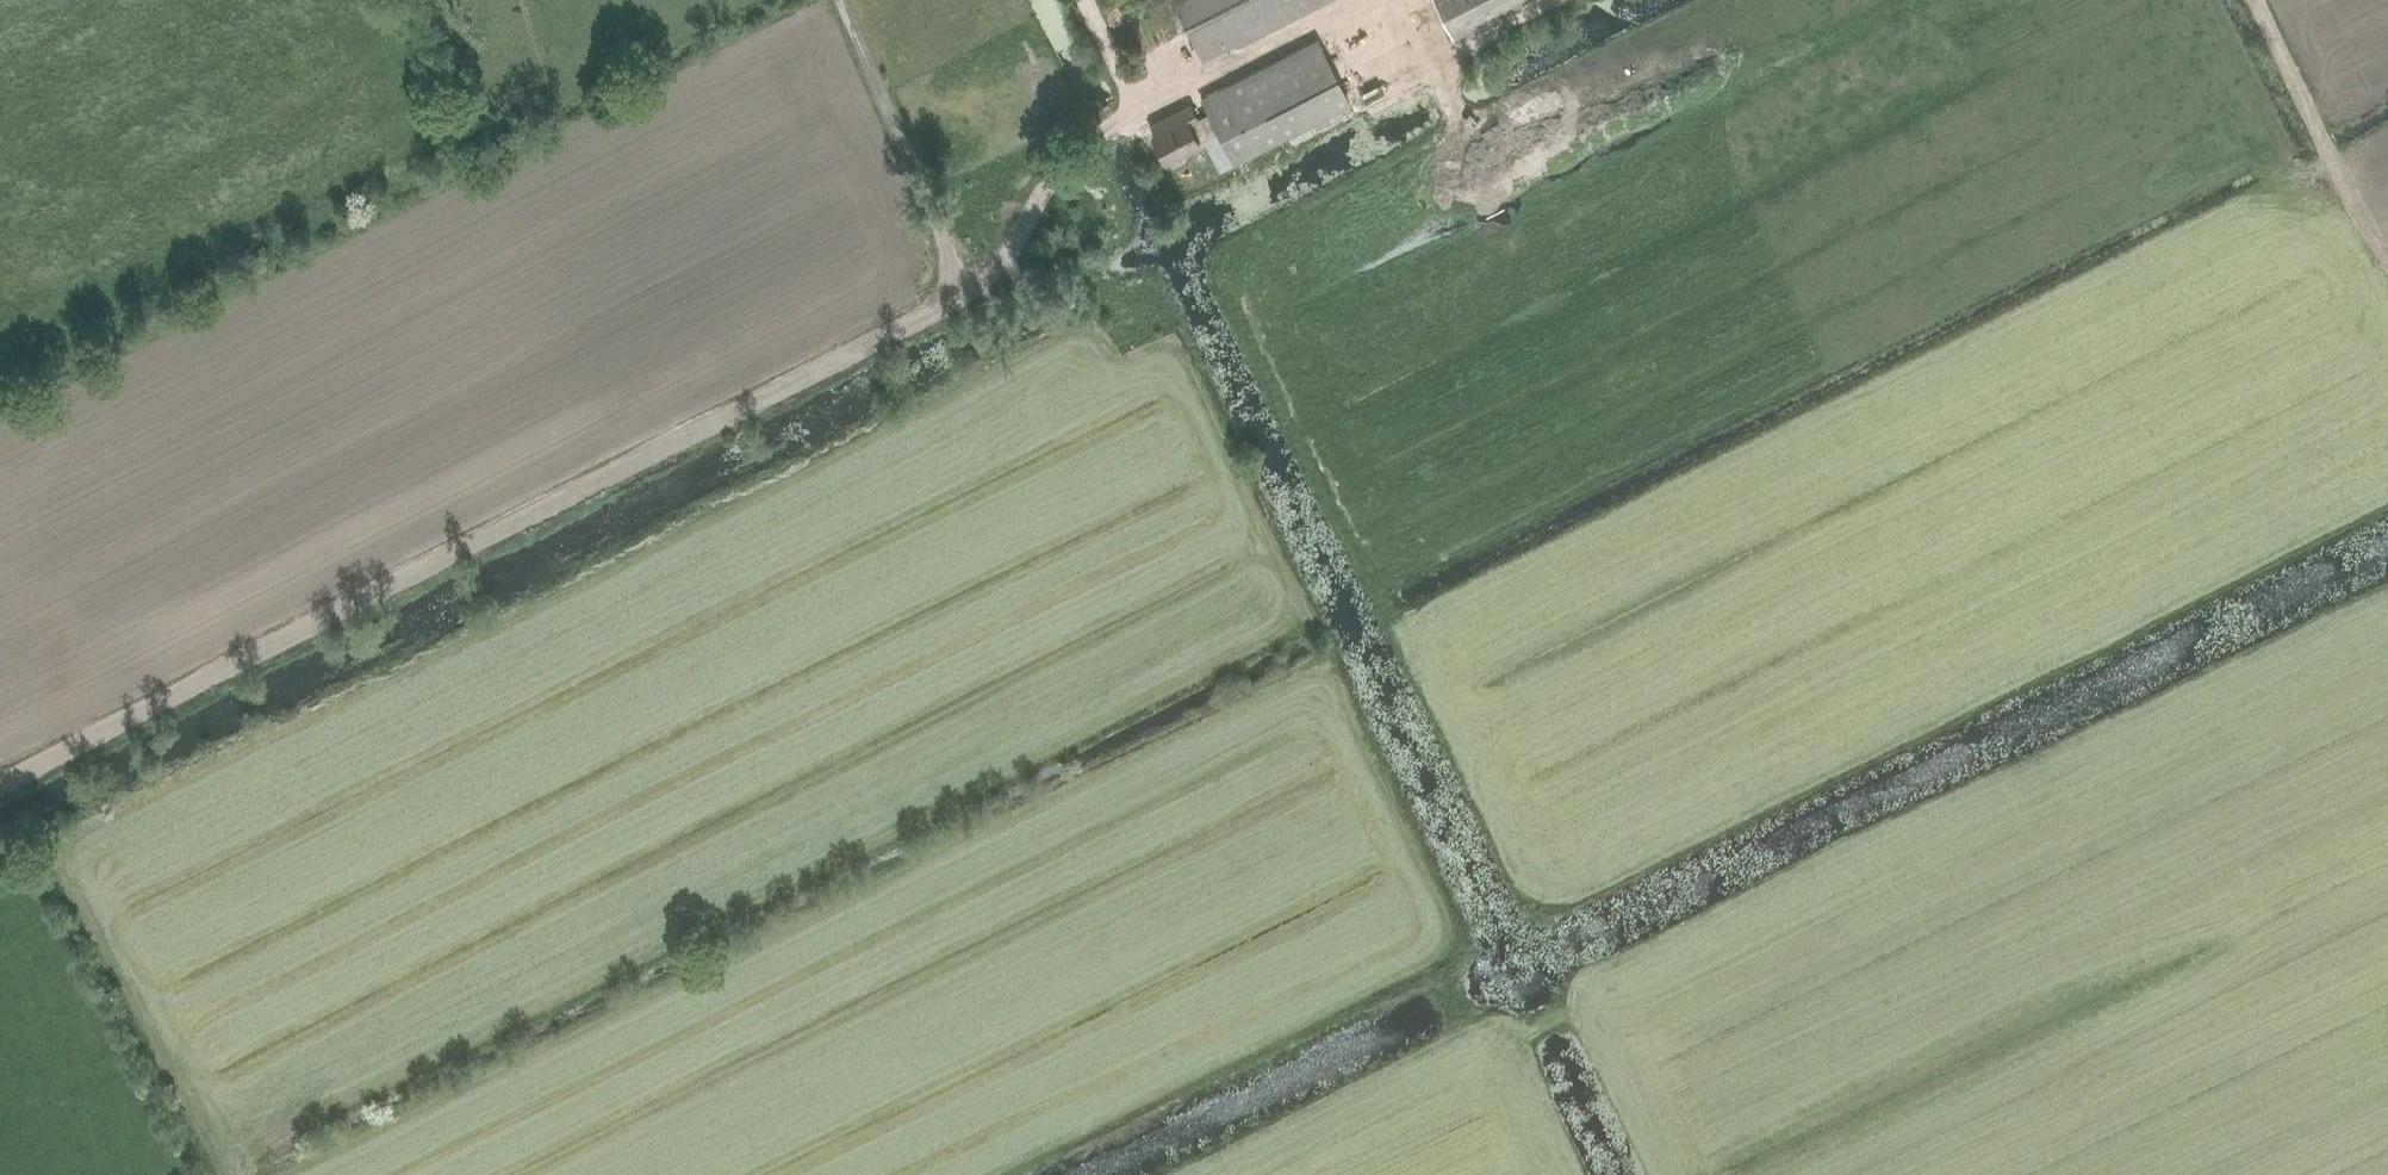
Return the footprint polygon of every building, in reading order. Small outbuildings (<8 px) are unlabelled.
[(1316,0),(1172,0),(1202,60),(1316,0)] [(1525,0),(1433,0),(1452,37),(1525,0)] [(1198,119),(1191,105),(1151,126),(1155,133),(1152,134),(1166,161),(1199,143),(1198,141),(1218,131),(1234,161),(1235,163),(1349,103),(1315,38),(1307,42),(1201,98),(1209,113),(1198,119)]
